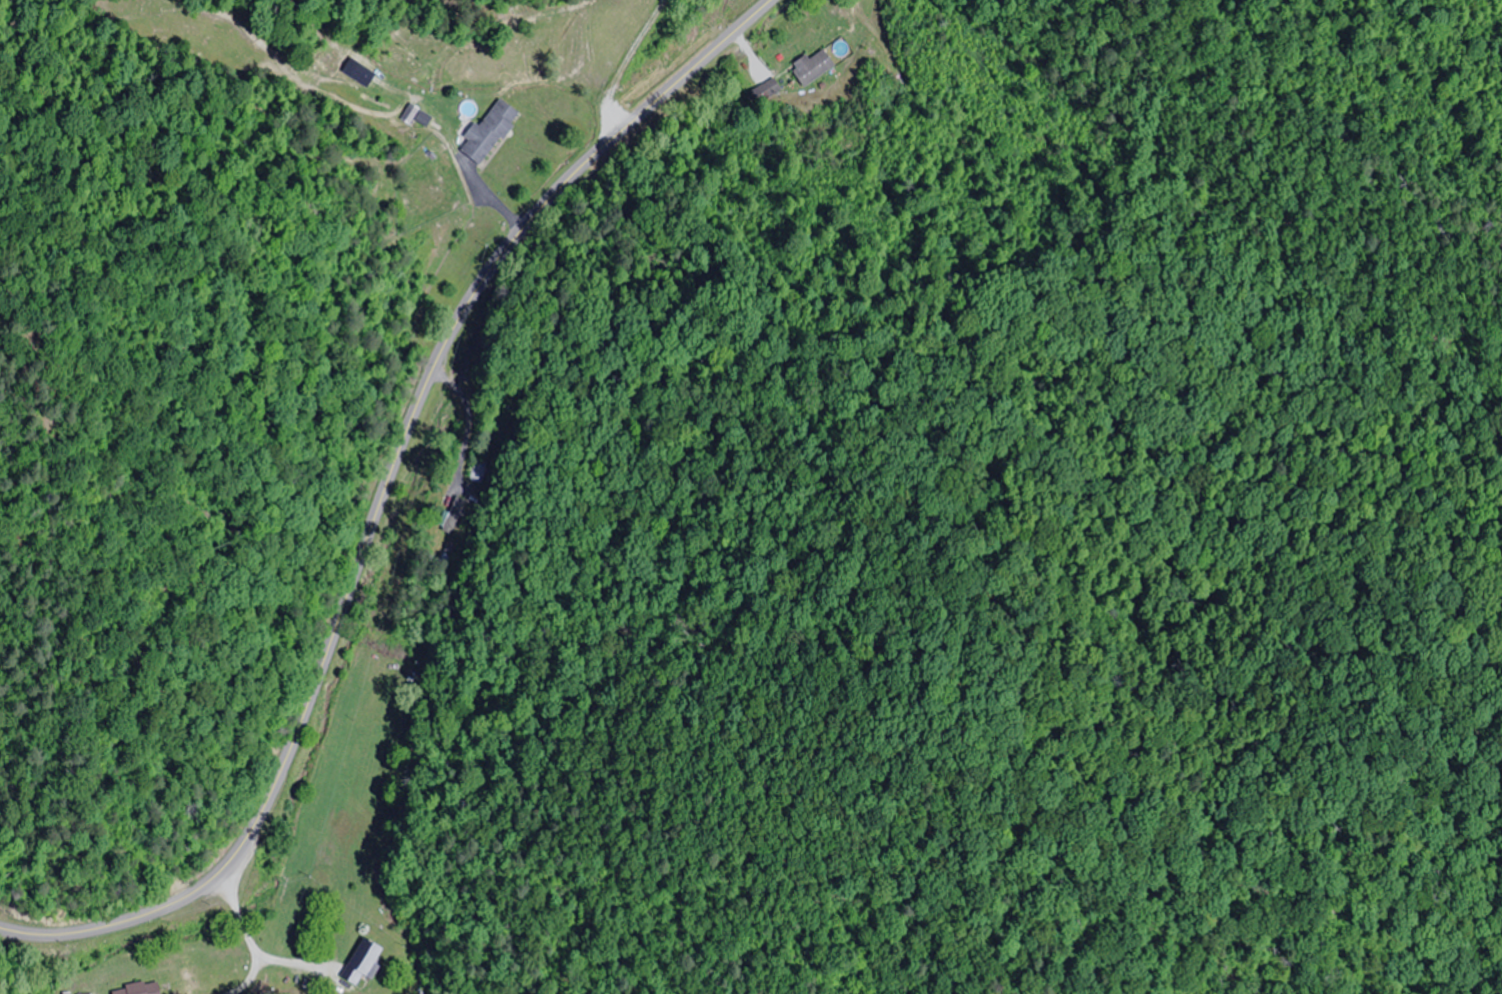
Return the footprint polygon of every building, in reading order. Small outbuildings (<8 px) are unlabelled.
[(838,66),(825,47),(794,68),(807,87),(838,66)] [(376,65),(359,50),(347,63),(364,78),(376,65)] [(782,90),(776,78),(757,88),(763,100),(782,90)] [(487,165),(522,112),(502,99),(483,127),(476,123),(467,136),(471,139),(464,149),(487,165)] [(478,483),(485,469),(476,464),(469,479),(478,483)] [(364,974),(372,978),(389,949),(366,937),(343,977),(357,985),(364,974)] [(159,981),(113,989),(114,993),(161,993),(159,981)]
